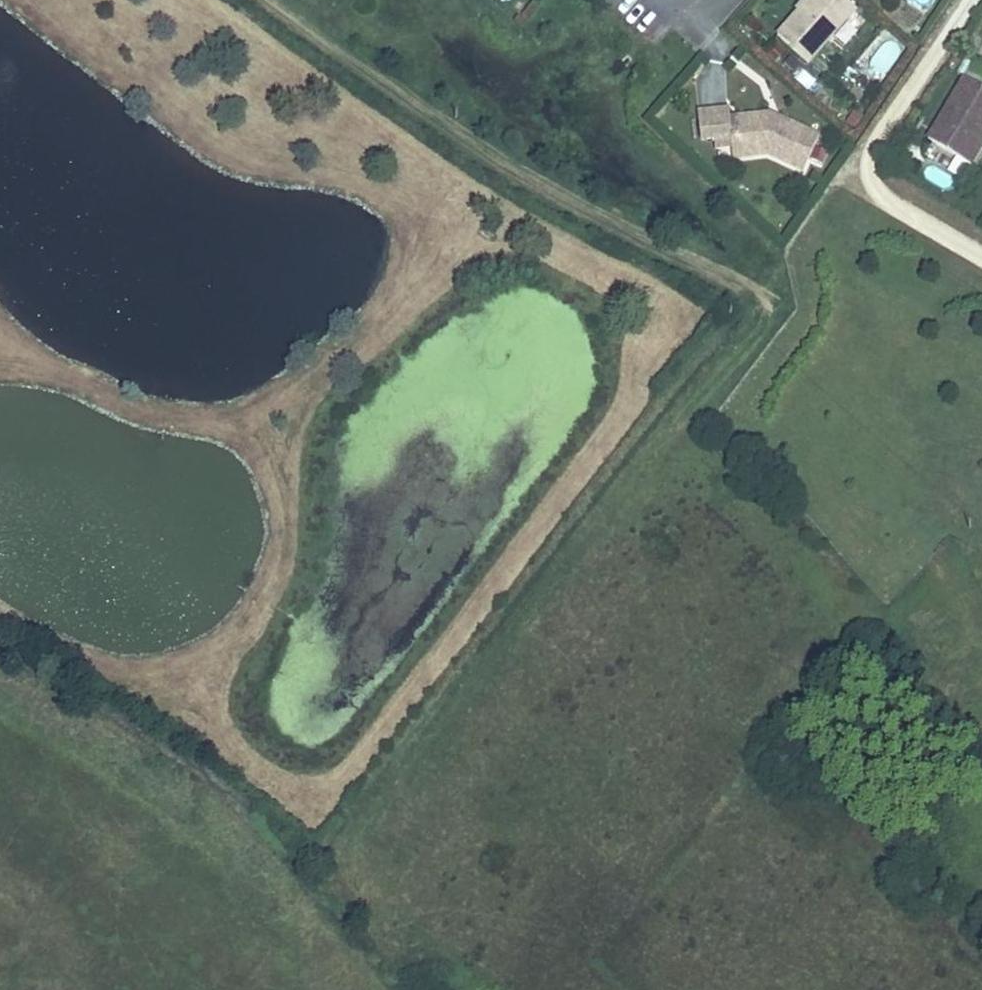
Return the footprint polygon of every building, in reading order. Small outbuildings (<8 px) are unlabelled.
[(861,0),(827,0),(830,3),(816,18),(793,43),(827,72),(877,14),(861,0)] [(947,159),(981,179),(981,97),(947,159)] [(779,153),(780,164),(801,162),(819,168),(833,129),(790,115),(773,117),(752,120),(752,113),(719,116),(720,148),(734,148),(738,156),(752,155),(779,153)] [(754,165),(780,164),(779,153),(752,155),(754,165)]
